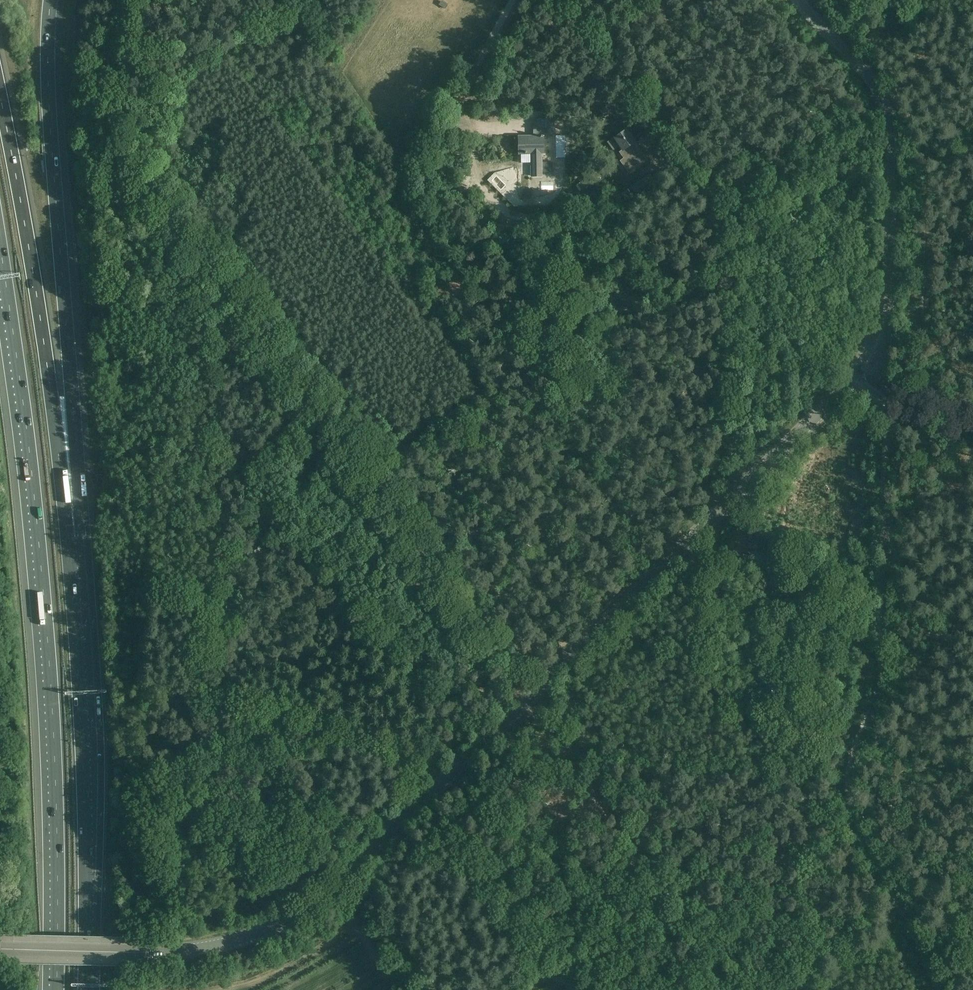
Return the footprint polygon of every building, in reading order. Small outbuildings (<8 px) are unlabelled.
[(555,126),(543,127),(533,127),(533,140),(530,140),(530,137),(519,138),(520,153),(525,153),(525,154),(527,154),(527,153),(532,153),(532,176),(541,176),(541,153),(543,153),(542,134),(555,134),(555,126)] [(625,128),(616,134),(613,137),(614,138),(607,142),(613,151),(620,146),(622,150),(619,152),(623,158),(620,161),(629,174),(648,160),(638,148),(634,151),(630,145),(634,142),(625,128)]
